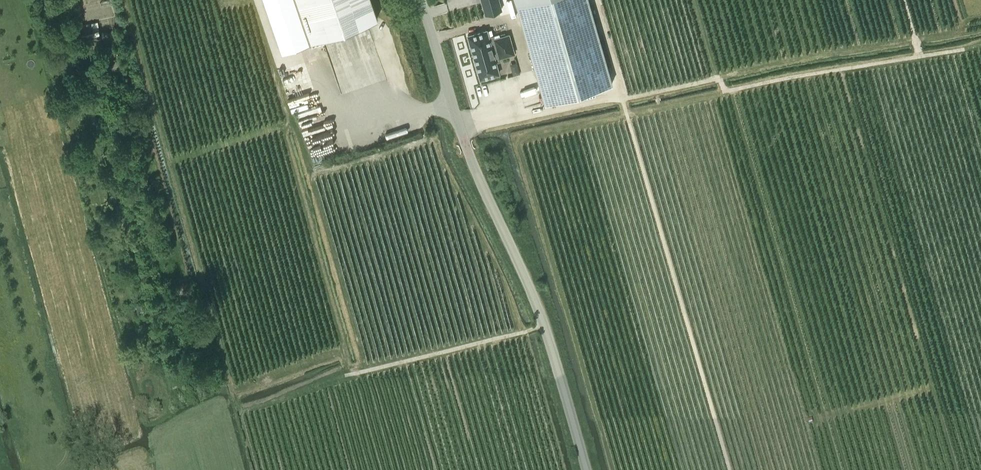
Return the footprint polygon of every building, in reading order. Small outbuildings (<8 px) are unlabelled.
[(371,0),(264,0),(282,51),(377,18),(371,0)] [(485,14),(489,13),(502,9),(499,0),(481,0),(485,14)] [(517,5),(544,102),(612,83),(588,0),(534,0),(517,5)] [(99,30),(99,29),(98,22),(81,24),(83,32),(85,40),(100,36),(99,30)] [(486,29),(468,35),(472,52),(473,51),(476,62),(475,62),(480,79),(499,73),(495,61),(500,60),(499,57),(514,53),(509,34),(493,38),(492,36),(488,37),(486,29)] [(350,61),(358,59),(349,35),(342,38),(350,61)] [(509,64),(512,76),(518,74),(515,63),(509,64)] [(339,143),(334,131),(306,142),(310,153),(322,149),(324,155),(334,151),(332,146),(339,143)]
